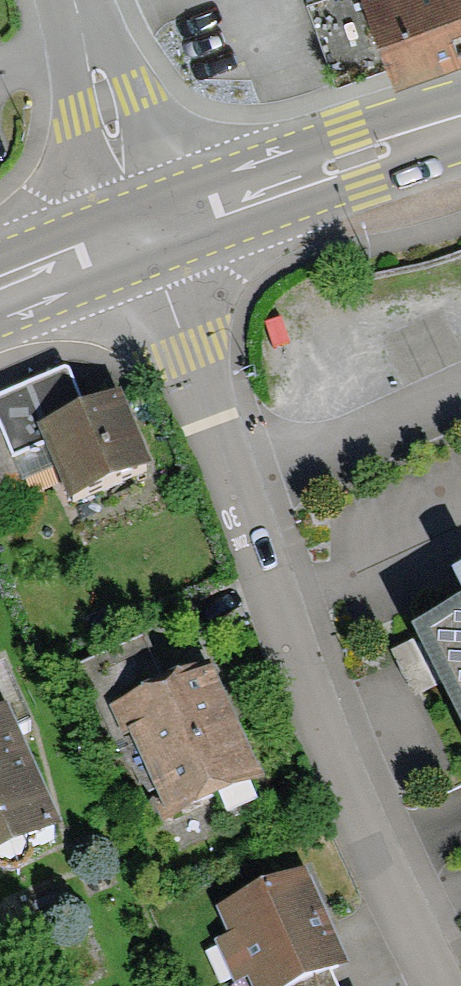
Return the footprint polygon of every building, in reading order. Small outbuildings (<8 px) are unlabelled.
[(319,3),(345,78),(460,39),(460,0),(327,0),(319,3)] [(120,413),(43,442),(70,515),(147,485),(120,413)] [(428,653),(460,721),(460,637),(428,653)] [(259,797),(210,692),(130,729),(178,834),(259,797)] [(62,854),(12,738),(0,743),(0,881),(62,854)] [(223,914),(251,985),(313,985),(341,975),(305,883),(223,914)]
